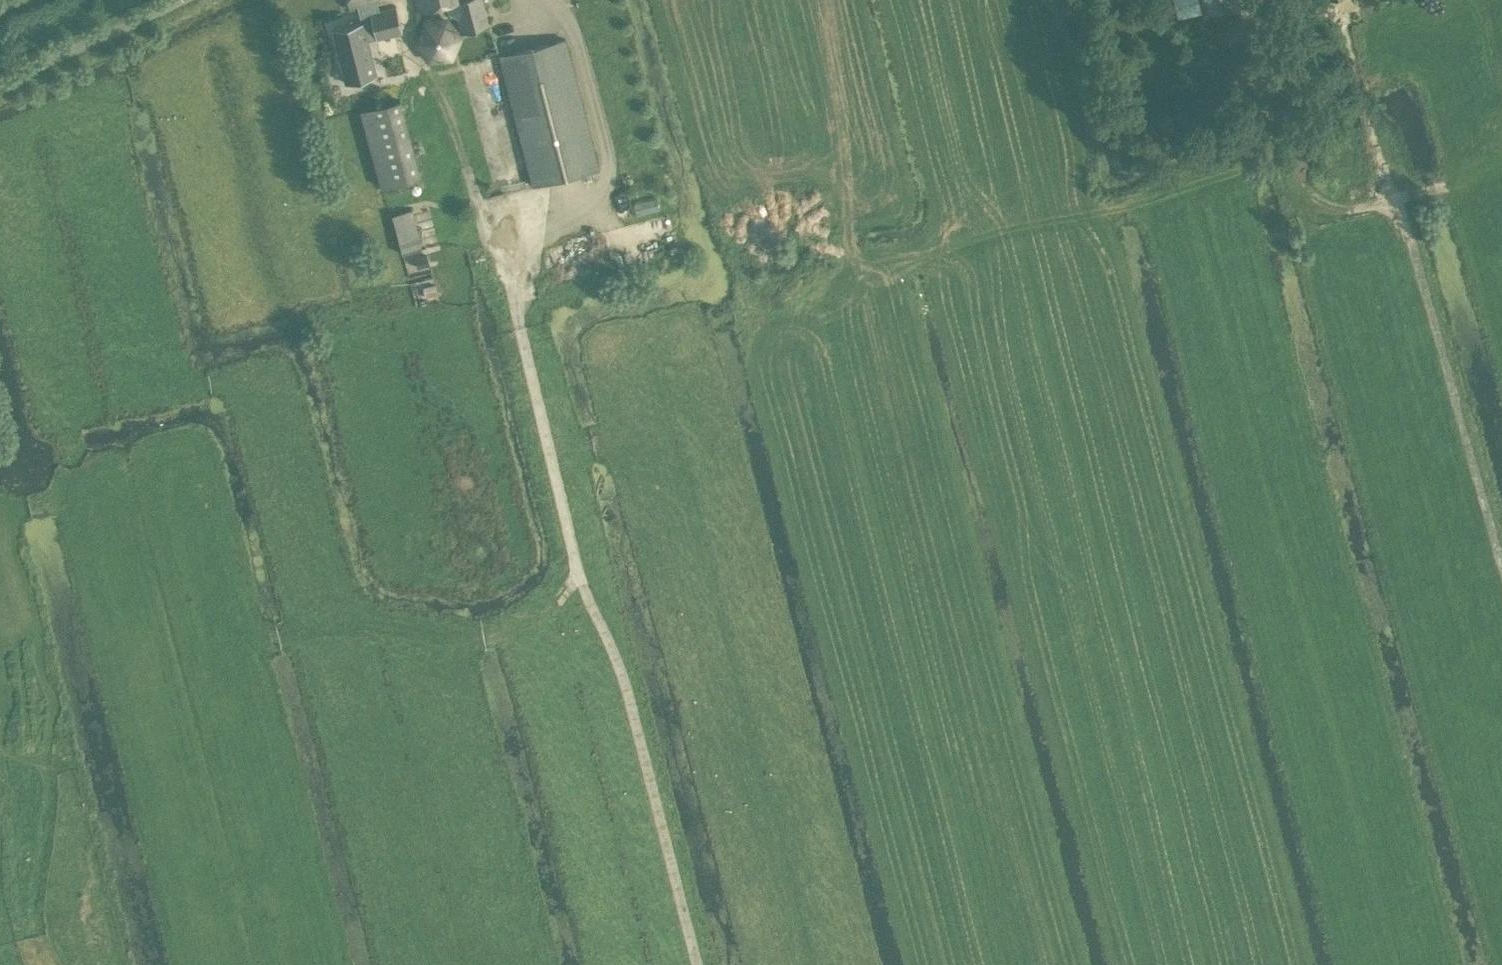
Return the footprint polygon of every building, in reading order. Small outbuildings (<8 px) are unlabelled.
[(489,22),(484,0),(417,0),(419,8),(446,1),(449,12),(459,15),(462,29),(489,22)] [(362,20),(332,27),(346,82),(377,74),(368,39),(377,36),(370,11),(379,9),(377,2),(362,5),(359,6),(362,20)] [(379,9),(370,11),(377,36),(377,37),(403,31),(396,5),(379,9)] [(533,184),(599,167),(565,37),(500,54),(533,184)] [(420,176),(399,101),(364,110),(385,186),(420,176)] [(427,254),(415,257),(417,266),(429,263),(427,254)] [(435,283),(423,287),(425,296),(437,293),(435,283)]
